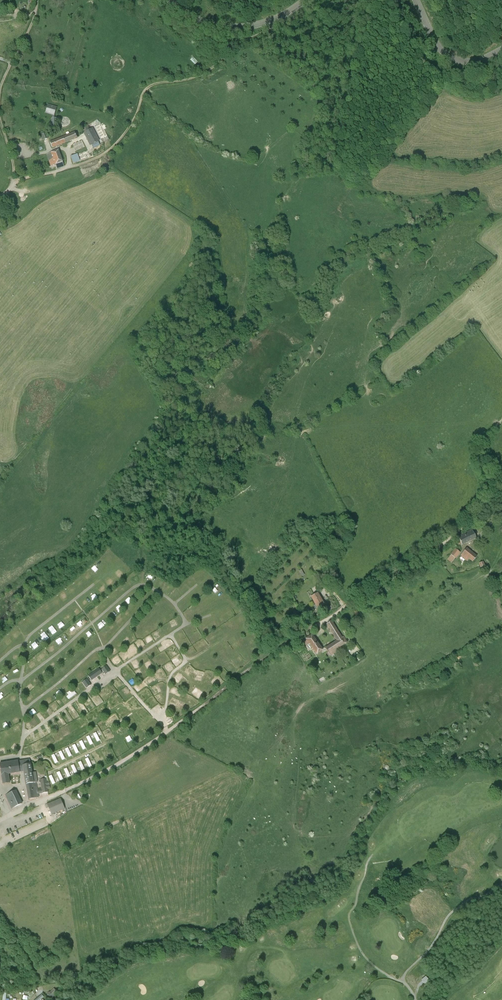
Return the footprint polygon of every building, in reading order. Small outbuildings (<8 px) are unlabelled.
[(195,65),(198,62),(198,61),(193,56),(190,60),(195,65)] [(57,107),(48,104),(45,113),(54,116),(57,107)] [(93,128),(89,130),(84,132),(90,145),(99,141),(93,128)] [(42,140),(49,138),(46,132),(40,134),(42,140)] [(77,138),(75,132),(64,136),(66,142),(66,143),(70,141),(77,138)] [(64,136),(50,142),(52,148),(66,143),(66,142),(64,136)] [(47,155),(51,166),(62,162),(58,151),(47,155)] [(78,154),(71,156),(74,163),(80,161),(78,154)] [(458,537),(462,544),(475,538),(472,530),(458,537)] [(455,558),(456,558),(460,553),(455,549),(451,555),(455,558)] [(472,562),(473,561),(476,557),(466,549),(461,555),(467,560),(469,559),(472,562)] [(209,579),(204,583),(208,587),(213,584),(209,579)] [(60,595),(65,601),(69,598),(65,592),(60,595)] [(311,597),(320,612),(321,614),(328,611),(317,593),(311,597)] [(77,615),(81,612),(76,606),(72,609),(77,615)] [(67,622),(72,619),(68,614),(64,618),(67,622)] [(57,622),(62,628),(66,625),(61,619),(57,622)] [(176,620),(170,624),(173,628),(179,624),(176,620)] [(327,624),(329,628),(336,640),(325,648),(330,656),(338,651),(337,649),(346,643),(347,642),(343,636),(342,637),(331,621),(327,624)] [(53,625),(49,628),(54,634),(58,631),(53,625)] [(45,632),(42,635),(47,640),(50,637),(45,632)] [(153,635),(155,640),(161,637),(158,632),(153,635)] [(306,639),(318,654),(323,650),(311,635),(306,639)] [(167,649),(174,644),(170,639),(163,644),(167,649)] [(33,644),(36,649),(41,645),(37,640),(33,644)] [(135,644),(139,649),(144,645),(141,640),(135,644)] [(132,646),(127,650),(132,657),(137,653),(132,646)] [(172,658),(180,653),(176,647),(169,652),(172,658)] [(161,665),(167,661),(162,654),(156,658),(161,665)] [(119,657),(112,661),(115,666),(122,662),(119,657)] [(177,668),(183,663),(177,657),(172,661),(177,668)] [(137,659),(132,663),(136,669),(141,666),(137,659)] [(28,665),(32,669),(37,665),(33,661),(28,665)] [(149,670),(154,667),(150,661),(145,664),(149,670)] [(170,663),(165,667),(170,673),(175,669),(170,663)] [(189,677),(196,671),(190,665),(184,671),(189,677)] [(105,675),(110,671),(106,666),(101,669),(105,675)] [(122,672),(125,677),(132,673),(129,667),(122,672)] [(92,681),(102,673),(99,668),(88,676),(92,681)] [(160,680),(165,677),(161,670),(156,672),(160,680)] [(82,681),(86,678),(83,672),(78,675),(82,681)] [(174,679),(179,683),(185,677),(179,672),(174,679)] [(195,680),(202,682),(204,674),(197,672),(195,680)] [(70,678),(75,686),(80,683),(75,675),(70,678)] [(217,676),(210,682),(216,688),(223,682),(217,676)] [(112,683),(117,690),(123,685),(118,678),(112,683)] [(91,685),(87,679),(82,682),(86,688),(91,685)] [(141,692),(148,685),(143,680),(136,687),(141,692)] [(64,683),(60,685),(66,693),(70,691),(64,683)] [(151,689),(156,695),(163,691),(159,684),(151,689)] [(77,687),(82,693),(85,690),(81,685),(77,687)] [(108,687),(103,691),(106,696),(112,693),(108,687)] [(173,690),(171,689),(170,693),(180,696),(181,693),(178,692),(179,688),(174,687),(173,690)] [(200,699),(205,693),(197,687),(192,694),(200,699)] [(123,692),(127,696),(131,692),(127,688),(123,692)] [(146,700),(153,694),(148,689),(142,695),(146,700)] [(156,696),(161,703),(165,700),(160,693),(156,696)] [(92,699),(97,707),(104,703),(98,695),(92,699)] [(191,704),(194,699),(188,695),(185,699),(191,704)] [(114,696),(110,700),(115,706),(119,703),(114,696)] [(134,696),(126,702),(132,709),(139,703),(134,696)] [(153,696),(145,702),(149,707),(157,702),(153,696)] [(173,696),(170,704),(176,706),(179,699),(173,696)] [(86,704),(90,712),(95,708),(91,701),(86,704)] [(102,706),(107,713),(113,708),(108,701),(102,706)] [(178,709),(185,711),(188,703),(181,701),(178,709)] [(50,707),(54,713),(60,710),(56,704),(50,707)] [(88,713),(85,706),(79,709),(82,716),(88,713)] [(120,717),(128,712),(124,706),(116,711),(120,717)] [(98,717),(102,714),(98,708),(94,711),(98,717)] [(69,712),(74,721),(80,718),(75,709),(69,712)] [(145,709),(143,711),(142,710),(137,714),(144,721),(151,715),(145,709)] [(85,716),(89,722),(94,719),(91,713),(85,716)] [(113,721),(119,718),(116,713),(111,717),(113,721)] [(126,721),(129,726),(136,723),(133,717),(126,721)] [(33,729),(39,724),(34,718),(28,722),(33,729)] [(61,728),(66,724),(63,719),(58,723),(61,728)] [(77,722),(81,729),(88,725),(85,720),(82,722),(81,720),(77,722)] [(103,731),(108,728),(104,721),(99,725),(103,731)] [(121,722),(118,724),(124,734),(127,732),(121,722)] [(150,725),(154,733),(160,729),(155,722),(150,725)] [(72,731),(79,728),(76,723),(70,727),(72,731)] [(49,728),(43,731),(46,737),(52,734),(49,728)] [(62,731),(65,736),(71,733),(68,728),(62,731)] [(110,728),(104,732),(107,738),(113,734),(110,728)] [(57,741),(64,737),(62,731),(54,735),(57,741)] [(140,742),(147,739),(143,731),(136,734),(140,742)] [(35,735),(38,741),(44,739),(41,732),(35,735)] [(27,739),(30,745),(36,743),(33,736),(27,739)] [(52,737),(44,741),(47,747),(55,743),(52,737)] [(41,742),(35,745),(37,752),(44,749),(41,742)] [(97,754),(94,755),(98,765),(102,763),(97,754)] [(29,759),(18,760),(19,766),(23,765),(26,784),(29,799),(38,797),(38,794),(43,793),(48,792),(47,789),(50,788),(49,781),(47,781),(46,778),(40,779),(41,789),(38,789),(37,782),(38,782),(36,772),(32,772),(31,763),(30,764),(29,759)] [(19,766),(18,760),(0,763),(0,765),(3,784),(10,783),(8,774),(20,772),(19,766)] [(5,795),(11,809),(22,804),(15,790),(5,795)] [(61,798),(47,804),(51,814),(65,809),(61,798)] [(54,988),(47,994),(51,998),(58,992),(54,988)]
